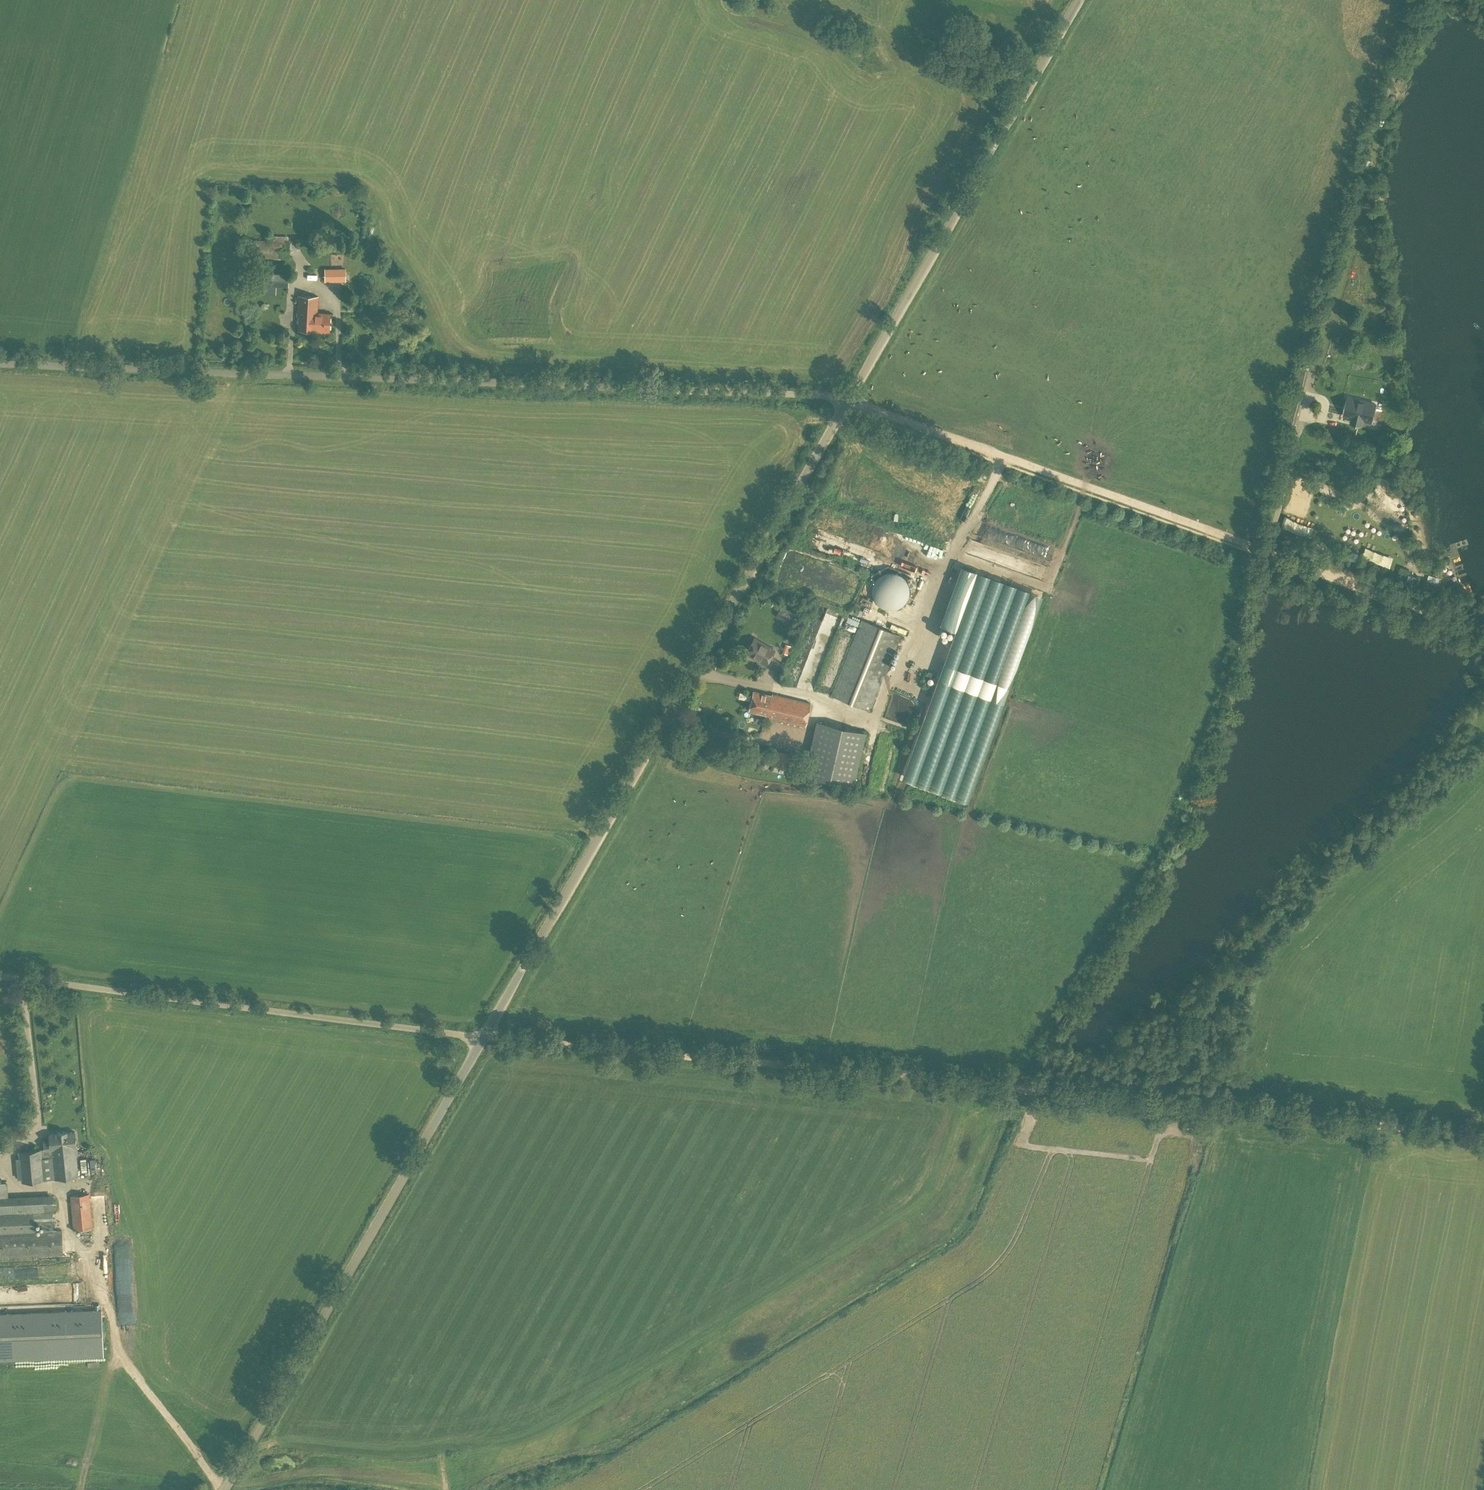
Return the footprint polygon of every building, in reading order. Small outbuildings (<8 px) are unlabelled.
[(345,280),(345,267),(325,267),(325,280),(345,280)] [(288,287),(288,274),(264,273),(264,286),(288,287)] [(317,310),(318,296),(298,295),(297,317),(299,317),(298,330),(315,331),(315,330),(315,318),(311,318),(311,310),(317,310)] [(315,318),(315,330),(330,331),(331,313),(318,312),(318,296),(317,310),(311,310),(311,318),(315,318)] [(1292,391),(1289,405),(1297,407),(1301,393),(1292,391)] [(1363,416),(1372,418),(1375,403),(1348,397),(1344,415),(1352,417),(1351,422),(1361,424),(1363,416)] [(962,529),(974,515),(968,510),(957,524),(962,529)] [(1286,535),(1288,529),(1280,527),(1278,533),(1286,535)] [(960,594),(968,597),(979,568),(971,565),(960,594)] [(1407,580),(1409,574),(1410,570),(1400,567),(1396,577),(1407,580)] [(872,584),(872,587),(872,590),(872,593),(873,596),(875,599),(877,602),(879,604),(882,606),(885,607),(888,607),(891,608),(894,607),(897,606),(900,605),(903,603),(905,601),(907,598),(908,595),(909,592),(909,589),(909,586),(908,583),(907,580),(905,577),(903,575),(900,573),(897,572),(894,571),(891,570),(888,570),(885,571),(882,572),(879,574),(877,576),(875,578),(873,581),(872,584)] [(1445,588),(1445,586),(1425,579),(1424,582),(1422,588),(1443,594),(1445,588)] [(853,594),(853,586),(845,585),(845,594),(853,594)] [(870,710),(901,635),(861,619),(830,695),(870,710)] [(954,634),(954,625),(947,625),(947,630),(943,630),(943,634),(954,634)] [(766,665),(775,649),(754,637),(745,652),(766,665)] [(956,681),(967,685),(972,668),(960,664),(956,681)] [(969,686),(981,689),(985,672),(973,669),(969,686)] [(993,694),(998,677),(987,673),(981,690),(993,694)] [(772,695),(753,691),(749,710),(767,714),(767,716),(805,726),(811,703),(773,693),(772,695)] [(854,786),(866,732),(817,721),(804,775),(854,786)] [(917,745),(906,774),(917,778),(928,749),(917,745)] [(648,770),(660,749),(655,746),(643,767),(648,770)] [(801,771),(802,758),(778,755),(776,768),(801,771)] [(67,1132),(67,1131),(56,1132),(57,1133),(49,1134),(50,1139),(43,1139),(44,1148),(19,1151),(19,1157),(16,1157),(18,1179),(21,1179),(21,1181),(79,1176),(77,1154),(79,1154),(78,1146),(77,1146),(75,1132),(67,1132)] [(8,1182),(0,1183),(0,1258),(63,1255),(62,1229),(54,1229),(53,1209),(46,1210),(46,1195),(9,1196),(8,1182)] [(74,1229),(93,1228),(90,1193),(70,1195),(74,1229)] [(70,1264),(70,1273),(79,1273),(79,1264),(70,1264)] [(102,1309),(0,1313),(0,1360),(104,1356),(102,1309)]
